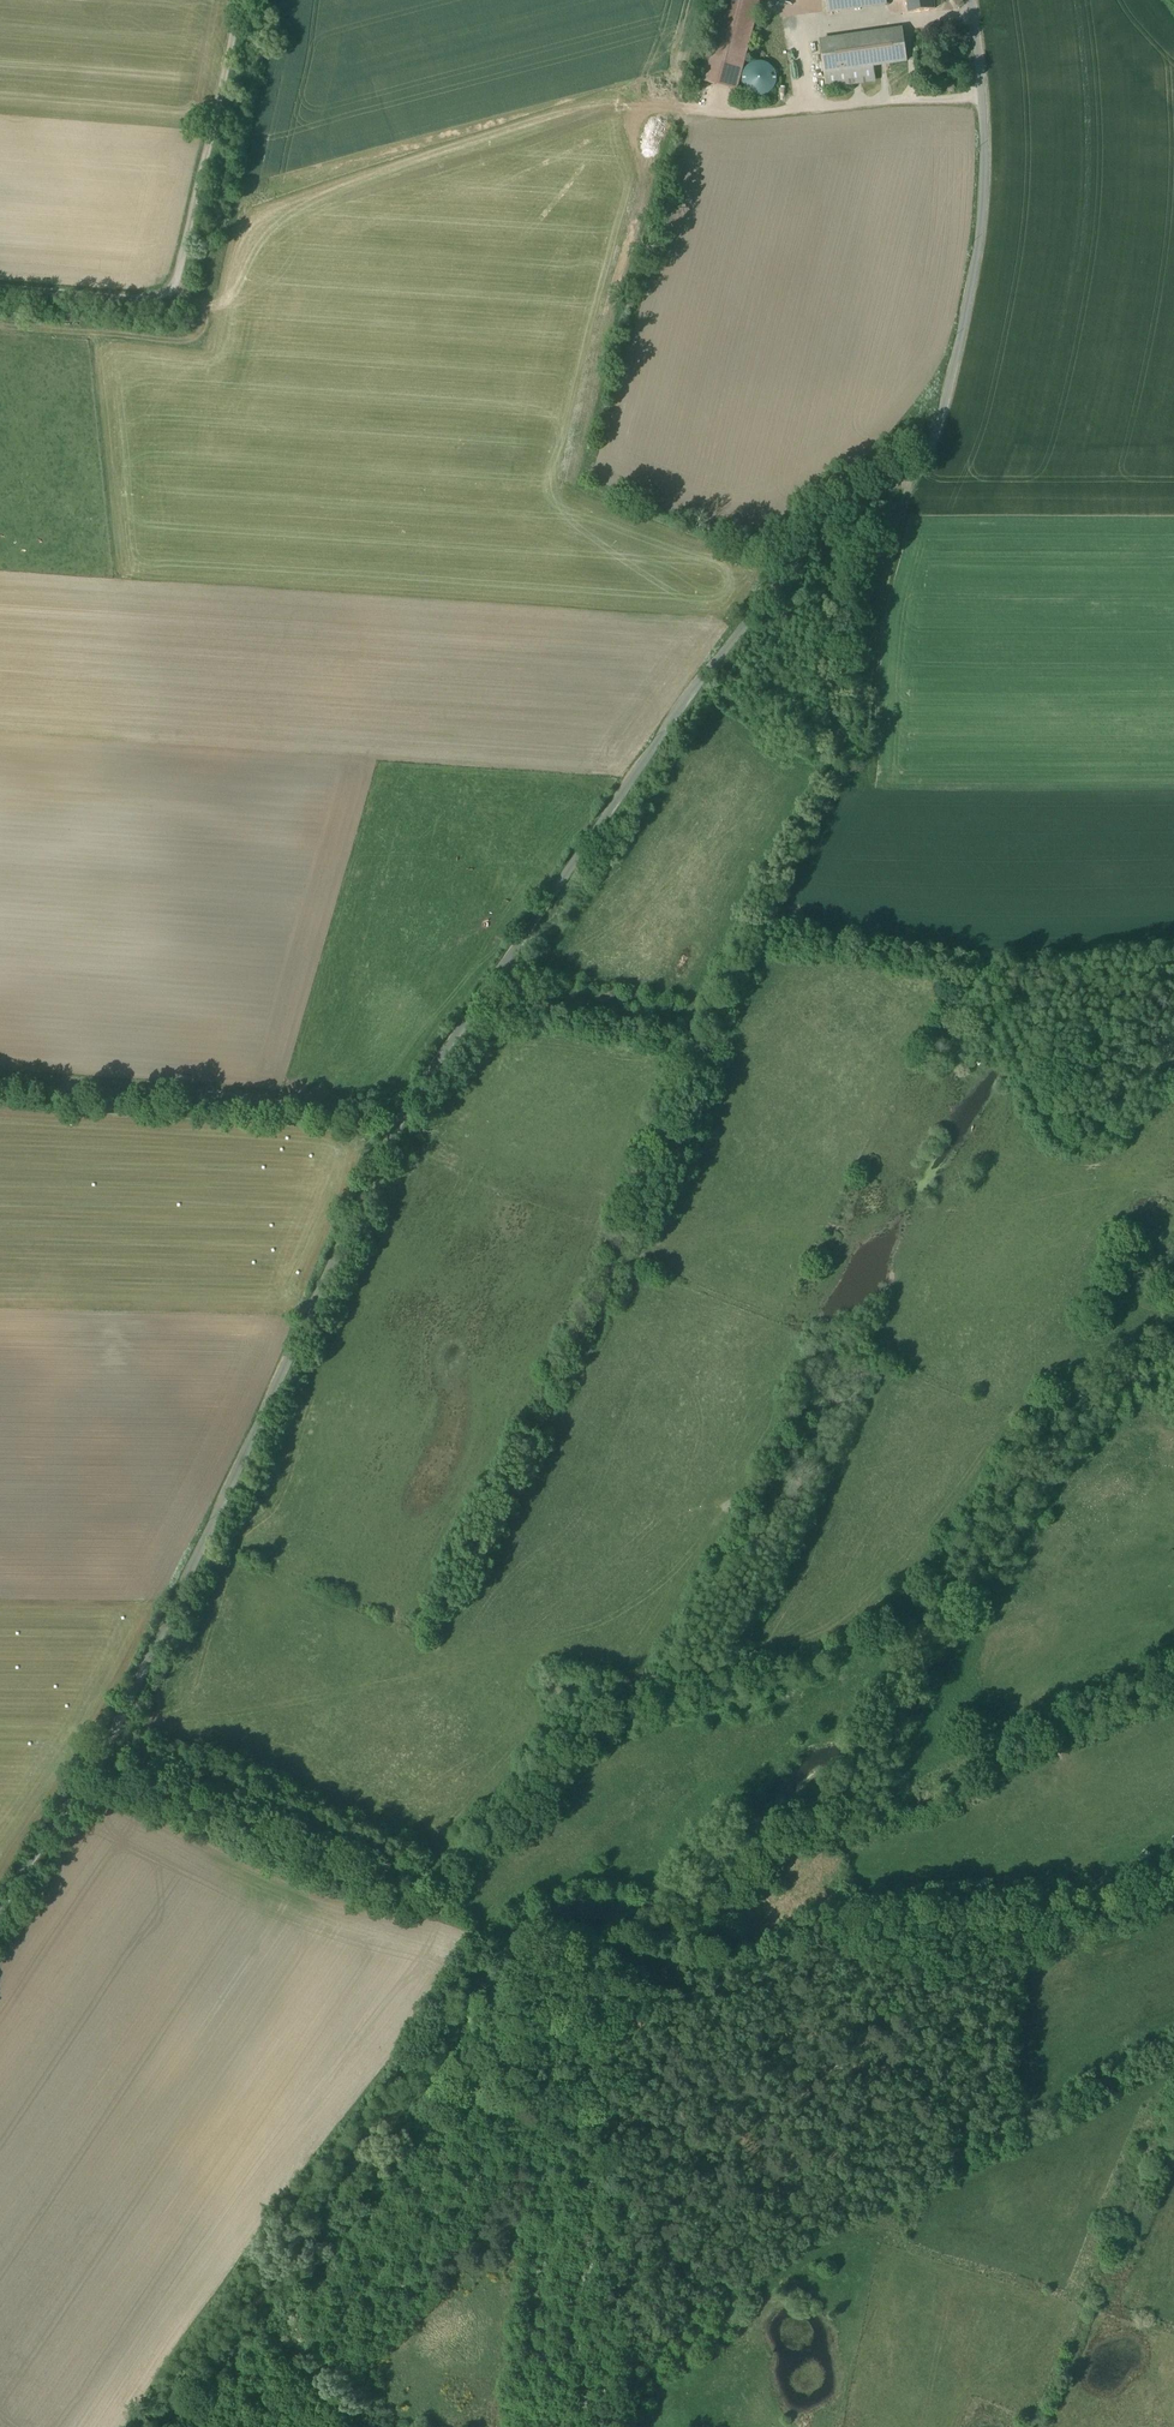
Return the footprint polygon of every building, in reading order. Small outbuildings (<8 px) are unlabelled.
[(701,81),(737,90),(742,72),(760,0),(722,0),(701,81)] [(827,12),(887,3),(886,0),(826,0),(827,12)] [(909,12),(935,9),(934,0),(907,0),(909,12)] [(903,30),(820,42),(824,73),(850,69),(873,66),(907,61),(903,30)] [(776,85),(777,79),(776,72),(772,66),(766,63),(759,62),(753,63),(747,67),(743,73),(742,79),(744,86),(748,91),(753,95),(760,96),(767,95),(772,91),(776,85)] [(873,66),(850,69),(852,84),(875,80),(873,66)] [(850,69),(824,73),(826,87),(852,84),(850,69)]
